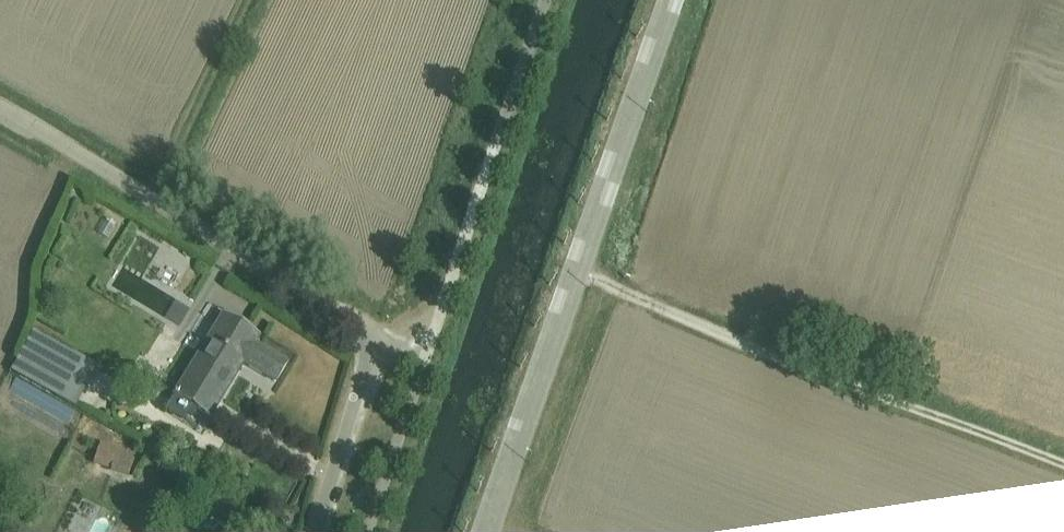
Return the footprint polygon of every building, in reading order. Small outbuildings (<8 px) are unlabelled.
[(112,289),(165,315),(174,295),(121,269),(112,289)] [(180,326),(191,308),(177,298),(165,316),(180,326)] [(223,317),(174,397),(211,420),(245,365),(275,383),(287,365),(255,345),(259,339),(223,317)] [(34,331),(11,371),(74,407),(97,366),(34,331)] [(16,379),(7,395),(66,426),(75,410),(16,379)] [(100,443),(94,466),(111,471),(110,474),(129,480),(134,461),(127,459),(128,453),(100,443)]
